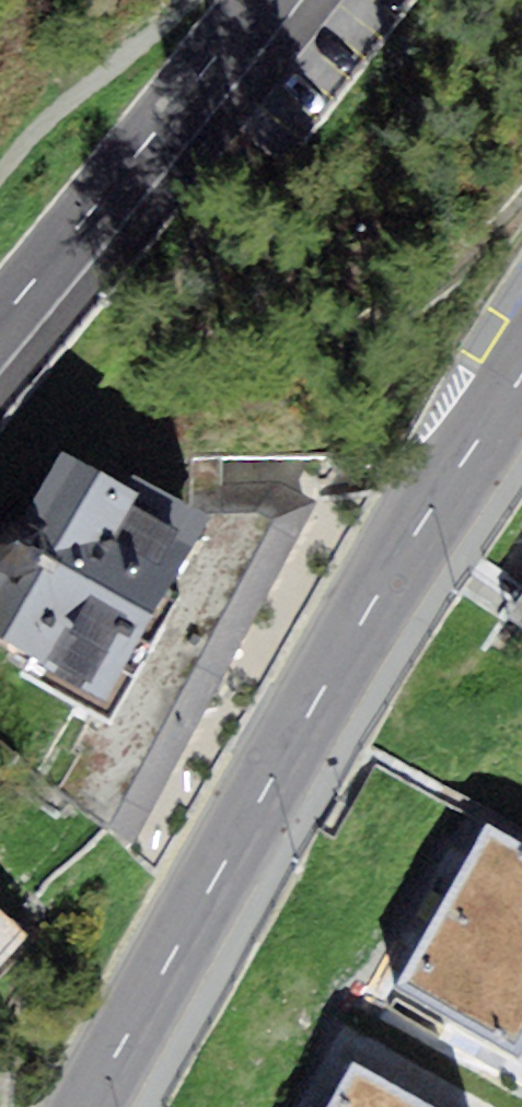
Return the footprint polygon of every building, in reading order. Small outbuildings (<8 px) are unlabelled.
[(0,608),(0,673),(106,745),(212,550),(77,467),(0,608)] [(488,828),(392,993),(511,1062),(521,1042),(521,848),(488,828)] [(11,928),(0,918),(0,940),(11,928)] [(352,1059),(326,1106),(440,1106),(352,1059)]
